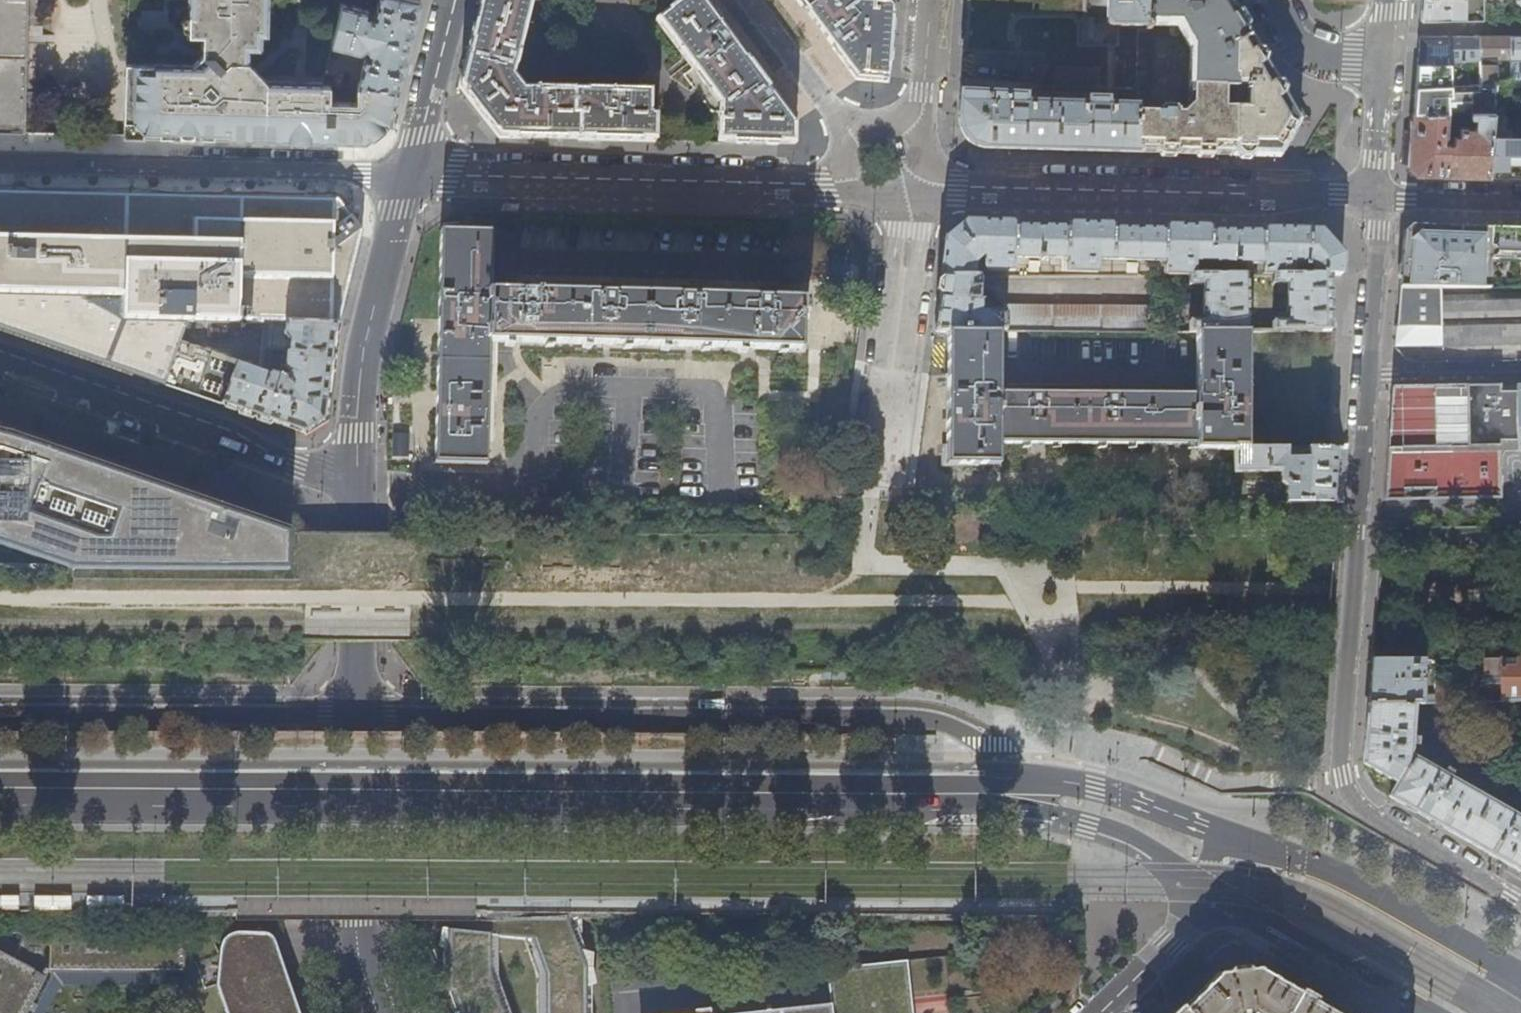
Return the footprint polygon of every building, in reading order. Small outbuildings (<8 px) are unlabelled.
[(25,132),(29,0),(0,0),(0,132),(25,132)] [(189,33),(203,34),(202,53),(192,63),(127,61),(124,135),(173,136),(265,138),(345,140),(369,141),(389,125),(392,115),(396,96),(399,87),(358,85),(356,84),(356,101),(329,100),(330,83),(321,83),(267,81),(249,62),(249,47),(262,48),(262,33),(268,33),(269,0),(190,0),(189,33)] [(331,43),(360,50),(366,45),(369,51),(368,54),(364,53),(356,84),(358,85),(399,87),(409,44),(420,0),(378,0),(374,14),(367,12),(368,9),(342,2),(340,7),(331,43)] [(657,141),(658,116),(650,116),(651,91),(526,89),(515,74),(534,0),(481,0),(476,24),(475,29),(460,86),(500,137),(530,138),(634,141),(657,141)] [(796,144),(796,122),(767,83),(757,70),(705,1),(704,0),(682,0),(656,20),(720,104),(718,143),(796,144)] [(888,81),(891,37),(891,35),(893,2),(891,2),(891,0),(873,0),(868,0),(798,0),(835,50),(857,79),(888,81)] [(1108,25),(1147,25),(1147,30),(1153,30),(1153,25),(1154,0),(1108,0),(1108,25)] [(1153,25),(1176,26),(1190,49),(1190,85),(1227,86),(1237,86),(1237,85),(1237,75),(1234,75),(1234,45),(1252,36),(1236,9),(1231,0),(1154,0),(1153,25)] [(1422,3),(1421,20),(1458,18),(1481,18),(1481,0),(1423,0),(1422,3)] [(1512,85),(1511,34),(1497,34),(1480,35),(1481,61),(1481,85),(1497,85),(1512,85)] [(1511,34),(1512,85),(1520,85),(1520,34),(1511,34)] [(1481,61),(1480,35),(1447,35),(1420,36),(1419,46),(1418,64),(1481,61)] [(1237,75),(1237,85),(1249,86),(1248,108),(1236,107),(1234,155),(1261,155),(1280,156),(1300,121),(1276,78),(1252,36),(1234,45),(1234,75),(1237,75)] [(1481,85),(1481,61),(1418,64),(1417,74),(1415,98),(1414,113),(1448,112),(1463,111),(1465,111),(1471,111),(1495,110),(1497,85),(1481,85)] [(324,74),(321,83),(330,83),(332,83),(332,75),(324,74)] [(1227,86),(1190,85),(1190,102),(1182,110),(1178,110),(1176,107),(1163,106),(1160,110),(1140,109),(1138,152),(1186,153),(1210,154),(1234,155),(1236,107),(1225,107),(1227,86)] [(1097,151),(1138,152),(1140,109),(1140,108),(1106,107),(1106,97),(1091,97),(1091,107),(1025,105),(1025,98),(962,95),(960,120),(961,129),(966,138),(973,144),(982,148),(989,149),(1006,149),(1018,149),(1097,151)] [(1493,134),(1495,110),(1471,111),(1465,111),(1465,117),(1470,117),(1476,117),(1476,129),(1459,128),(1458,135),(1453,135),(1453,146),(1447,146),(1448,112),(1414,113),(1412,127),(1412,135),(1409,165),(1416,171),(1447,172),(1489,174),(1493,134)] [(1489,174),(1504,174),(1520,175),(1520,122),(1515,121),(1515,134),(1509,134),(1509,127),(1502,127),(1502,134),(1493,134),(1489,174)] [(0,192),(0,328),(39,342),(126,372),(189,393),(222,405),(235,361),(178,342),(185,322),(266,323),(274,323),(286,324),(339,325),(351,278),(362,232),(339,201),(307,200),(193,197),(121,195),(77,194),(10,192),(0,192)] [(1276,263),(1276,277),(1331,276),(1331,275),(1331,274),(1341,275),(1342,261),(1315,231),(1285,231),(1190,228),(1120,227),(1089,226),(998,224),(967,223),(948,239),(943,277),(975,277),(975,263),(983,257),(1002,258),(1002,270),(1017,270),(1017,258),(1040,258),(1040,259),(1045,259),(1045,258),(1082,259),(1082,272),(1097,272),(1098,259),(1139,260),(1179,261),(1179,277),(1186,277),(1195,277),(1195,261),(1233,262),(1233,263),(1239,264),(1239,262),(1276,263)] [(1400,288),(1520,289),(1520,229),(1505,229),(1450,227),(1411,226),(1404,232),(1403,248),(1401,275),(1400,288)] [(436,462),(487,463),(489,341),(504,341),(801,349),(802,311),(808,311),(808,298),(783,297),(769,297),(770,286),(763,287),(755,289),(755,296),(695,295),(695,287),(689,286),(681,284),(681,294),(617,293),(617,286),(603,282),(603,293),(583,292),(539,291),(539,284),(524,281),(524,291),(510,291),(505,291),(490,290),(491,229),(440,228),(438,322),(437,395),(436,462)] [(1032,262),(1031,277),(1042,277),(1042,262),(1032,262)] [(1128,273),(1139,273),(1139,263),(1128,263),(1128,273)] [(1225,265),(1224,277),(1246,277),(1246,267),(1236,266),(1236,265),(1225,265)] [(1331,276),(1276,277),(1272,277),(1272,287),(1277,287),(1277,297),(1286,297),(1286,312),(1277,312),(1277,322),(1246,322),(1246,277),(1224,277),(1195,277),(1186,277),(1186,289),(1201,289),(1201,319),(1185,319),(1184,330),(1196,330),(1245,330),(1332,329),(1331,300),(1331,276)] [(975,277),(943,277),(940,303),(936,331),(945,331),(996,331),(1160,330),(1160,305),(1002,305),(1002,312),(977,313),(981,277),(975,277)] [(1400,288),(1397,328),(1395,348),(1498,345),(1520,344),(1520,289),(1400,288)] [(273,334),(274,323),(266,323),(265,333),(273,334)] [(335,340),(339,325),(286,324),(284,336),(288,341),(288,342),(287,342),(284,366),(289,373),(283,377),(269,372),(271,351),(263,350),(260,370),(235,361),(222,405),(265,419),(304,433),(325,420),(331,374),(335,340)] [(1245,330),(1196,330),(1197,395),(997,394),(996,331),(945,331),(945,366),(946,415),(947,447),(947,467),(998,466),(998,444),(1198,446),(1198,450),(1236,450),(1247,450),(1246,414),(1246,366),(1245,330)] [(1491,386),(1437,385),(1396,387),(1390,393),(1389,411),(1387,454),(1384,495),(1432,494),(1433,484),(1477,483),(1477,437),(1520,436),(1520,441),(1520,385),(1491,386)] [(394,432),(394,456),(410,456),(410,432),(394,432)] [(53,562),(54,569),(75,569),(289,571),(289,533),(5,435),(0,435),(0,544),(53,562)] [(1247,450),(1236,450),(1236,474),(1281,473),(1281,483),(1287,486),(1287,502),(1344,502),(1346,473),(1348,449),(1328,450),(1308,450),(1308,459),(1292,459),(1292,455),(1287,455),(1287,450),(1247,450)] [(1412,704),(1436,703),(1435,691),(1422,691),(1422,682),(1426,682),(1425,677),(1421,677),(1421,660),(1372,659),(1372,664),(1371,680),(1369,705),(1412,704)] [(1435,691),(1436,703),(1520,701),(1520,661),(1483,660),(1483,685),(1435,685),(1435,691)] [(1369,705),(1367,736),(1365,762),(1365,764),(1398,781),(1390,797),(1435,822),(1519,870),(1520,867),(1520,821),(1409,755),(1412,704),(1369,705)] [(0,897),(0,911),(19,911),(19,904),(19,897),(0,897)] [(72,897),(34,897),(34,904),(34,911),(71,911),(71,904),(72,897)] [(124,904),(124,897),(86,897),(86,904),(86,911),(124,911),(124,904)] [(581,919),(424,918),(426,924),(443,929),(439,947),(448,951),(449,990),(457,1012),(501,1012),(489,979),(489,937),(534,944),(546,978),(546,1012),(583,1012),(584,987),(594,984),(591,969),(584,969),(573,937),(579,934),(581,919)] [(50,972),(187,970),(186,931),(171,931),(149,931),(99,931),(1,931),(0,931),(0,1012),(27,1012),(50,972)] [(280,958),(277,950),(274,940),(273,937),(220,951),(217,985),(226,1012),(299,1012),(280,958)] [(892,1001),(911,999),(907,962),(825,971),(829,1005),(760,1012),(893,1012),(892,1001)] [(1277,980),(1259,970),(1220,975),(1200,995),(1181,1012),(1336,1012),(1277,980)] [(797,987),(799,1003),(821,1001),(820,985),(797,987)]
